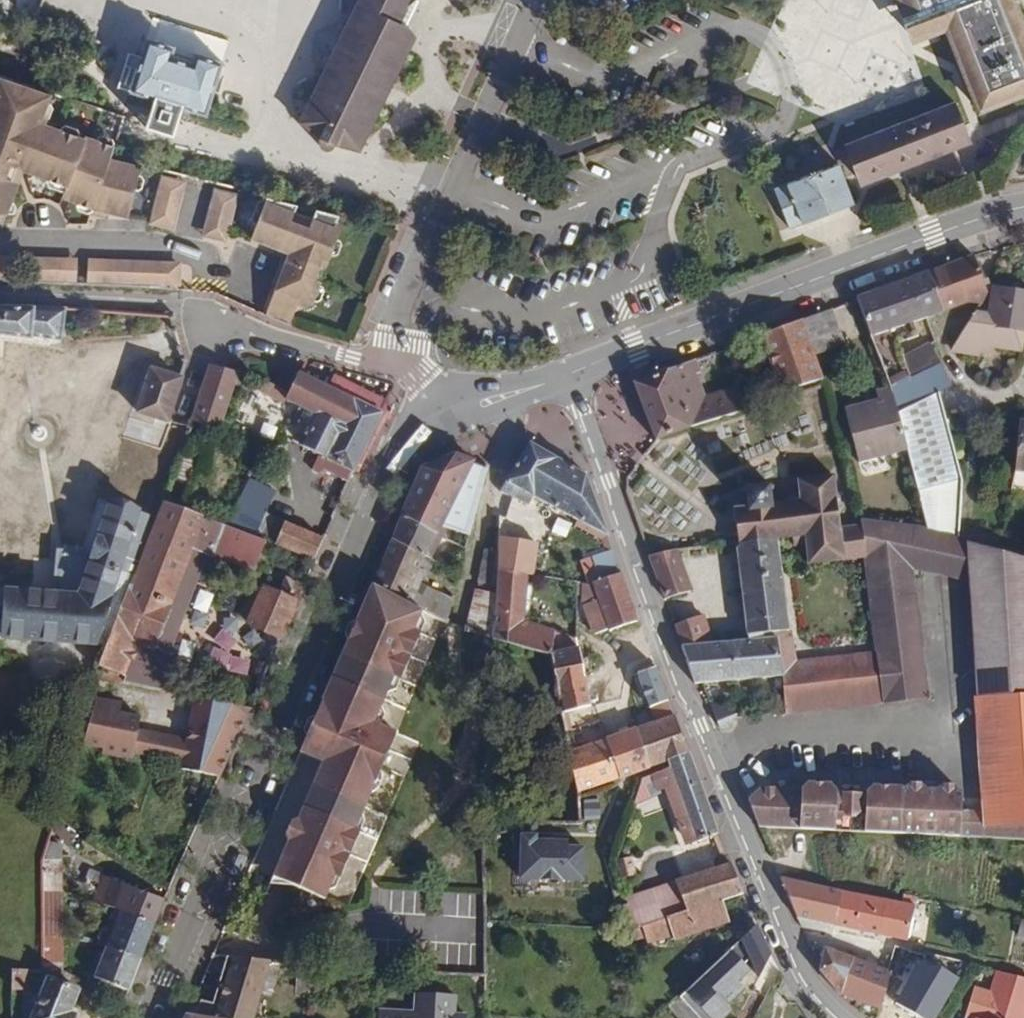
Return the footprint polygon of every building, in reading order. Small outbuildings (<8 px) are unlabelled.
[(315,141),(313,146),(314,148),(315,151),(319,153),(324,153),(327,150),(329,148),(354,154),(402,52),(394,48),(402,30),(392,26),(402,4),(407,0),(352,0),(293,126),(315,141)] [(1023,74),(1023,25),(1015,1),(1016,0),(903,0),(947,22),(975,92),(1023,74)] [(408,38),(402,30),(394,48),(402,52),(408,38)] [(172,51),(147,43),(131,95),(204,117),(220,66),(196,59),(193,66),(170,59),(172,51)] [(975,92),(981,108),(1023,92),(1023,74),(975,92)] [(0,77),(0,229),(4,229),(16,194),(10,192),(13,182),(6,180),(11,167),(5,165),(8,156),(33,165),(30,174),(67,186),(65,195),(127,216),(140,165),(111,158),(114,146),(92,138),(90,140),(40,123),(49,93),(0,77)] [(969,135),(955,100),(845,142),(851,158),(858,177),(969,135)] [(30,174),(33,165),(8,156),(5,165),(11,167),(6,180),(13,182),(10,192),(16,194),(24,172),(30,174)] [(854,201),(839,163),(774,188),(789,226),(829,211),(854,201)] [(171,229),(182,181),(161,176),(149,223),(171,229)] [(225,242),(237,194),(215,189),(203,236),(225,242)] [(297,204),(266,196),(250,238),(288,252),(264,315),(289,324),(296,306),(302,308),(311,304),(319,282),(313,279),(321,258),(328,260),(338,235),(331,232),(339,214),(316,209),(308,228),(290,222),(297,204)] [(12,256),(0,255),(0,282),(12,282),(12,256)] [(973,256),(929,272),(944,308),(970,298),(981,305),(987,294),(973,256)] [(28,283),(75,284),(75,258),(28,257),(28,283)] [(86,285),(157,287),(158,261),(87,258),(86,285)] [(178,263),(158,261),(157,287),(176,289),(178,263)] [(889,385),(889,387),(890,391),(945,359),(948,354),(956,343),(961,336),(952,329),(940,334),(931,342),(906,353),(899,334),(907,331),(909,336),(921,332),(916,318),(921,317),(923,321),(945,312),(944,308),(929,272),(856,300),(874,350),(889,385)] [(956,343),(967,349),(978,356),(984,347),(1020,351),(1023,331),(1023,293),(993,288),(989,316),(976,314),(961,336),(956,343)] [(31,333),(31,336),(61,339),(65,307),(41,306),(33,306),(0,305),(0,330),(31,333)] [(811,353),(843,344),(831,310),(800,321),(811,353)] [(811,353),(800,321),(761,335),(780,392),(819,379),(811,353)] [(948,354),(964,355),(978,356),(967,349),(956,343),(948,354)] [(949,367),(945,359),(890,391),(896,414),(939,392),(949,386),(942,371),(949,367)] [(700,373),(694,360),(633,382),(655,441),(746,412),(742,404),(737,387),(704,398),(695,375),(700,373)] [(219,430),(233,385),(237,373),(210,366),(193,421),(219,430)] [(280,368),(272,385),(289,393),(295,381),(297,376),(294,375),(280,368)] [(169,376),(151,370),(138,414),(167,422),(180,379),(169,376)] [(169,376),(180,379),(182,373),(171,370),(169,376)] [(243,374),(237,373),(233,385),(245,389),(249,377),(243,374)] [(382,415),(330,389),(298,373),(297,376),(295,381),(289,393),(272,385),(263,380),(261,383),(264,385),(261,391),(284,402),(285,399),(305,410),(298,424),(311,431),(303,447),(319,455),(311,470),(318,473),(321,470),(349,483),(382,415)] [(330,389),(382,415),(387,404),(353,388),(350,392),(332,383),(330,389)] [(890,391),(889,387),(875,391),(877,399),(879,407),(846,416),(859,463),(906,450),(896,414),(890,391)] [(906,450),(918,494),(962,482),(939,392),(896,414),(906,450)] [(846,416),(879,407),(877,399),(844,409),(846,416)] [(1019,424),(1012,489),(1023,490),(1023,424),(1019,424)] [(586,476),(529,443),(511,474),(500,492),(527,507),(532,498),(576,521),(575,525),(581,528),(583,524),(607,536),(586,476)] [(421,469),(401,516),(441,536),(443,530),(439,528),(440,525),(469,536),(486,470),(471,465),(472,461),(454,455),(421,469)] [(808,564),(866,559),(860,526),(838,529),(835,501),(839,501),(839,497),(834,498),(832,477),(797,482),(799,492),(787,494),(788,501),(770,504),(768,490),(773,489),(772,485),(768,486),(767,481),(764,482),(764,487),(749,489),(748,484),(744,484),(745,489),(740,490),(740,494),(745,493),(747,507),(739,508),(738,503),(733,503),(734,509),(732,509),(734,517),(729,518),(729,521),(734,521),(736,533),(731,534),(731,538),(736,537),(736,542),(776,537),(791,535),(793,545),(806,544),(808,564)] [(278,490),(250,480),(231,529),(259,540),(267,517),(278,490)] [(927,529),(958,538),(962,482),(918,494),(927,529)] [(4,626),(3,639),(45,642),(106,647),(118,615),(128,590),(156,517),(109,502),(100,528),(91,557),(74,555),(71,564),(59,563),(52,594),(10,591),(0,590),(0,626),(4,626)] [(259,574),(270,544),(259,540),(231,529),(162,502),(156,517),(128,590),(118,615),(106,647),(95,678),(167,691),(174,646),(207,561),(215,558),(259,574)] [(437,543),(441,536),(401,516),(393,540),(422,557),(432,562),(434,556),(427,553),(433,541),(437,543)] [(259,540),(270,544),(315,561),(324,539),(267,517),(259,540)] [(958,538),(927,529),(859,521),(860,526),(866,559),(872,606),(878,654),(880,675),(798,685),(795,663),(790,633),(784,593),(776,537),(736,542),(750,640),(713,644),(703,616),(675,626),(695,685),(703,684),(732,681),(783,677),(786,712),(832,708),(927,697),(917,621),(910,569),(970,580),(977,696),(1023,693),(1023,560),(966,546),(966,540),(960,538),(958,538)] [(1002,539),(961,528),(960,538),(966,540),(996,548),(1000,549),(1002,539)] [(532,559),(533,540),(498,539),(498,543),(519,544),(519,558),(532,559)] [(399,599),(423,610),(448,621),(453,601),(413,581),(418,568),(427,572),(432,562),(422,557),(393,540),(378,573),(372,586),(399,599)] [(496,568),(527,570),(534,571),(534,559),(532,559),(519,558),(519,544),(498,543),(497,552),(496,568)] [(484,551),(477,583),(495,587),(496,568),(497,552),(484,551)] [(580,562),(588,585),(621,574),(612,551),(580,562)] [(691,592),(677,551),(649,557),(665,599),(691,592)] [(74,555),(62,553),(59,563),(71,564),(74,555)] [(524,622),(527,570),(496,568),(495,587),(492,639),(546,658),(555,632),(524,622)] [(621,574),(588,585),(583,584),(588,605),(585,606),(596,635),(639,621),(632,605),(626,589),(621,574)] [(304,586),(287,580),(281,595),(266,588),(265,590),(258,587),(256,592),(251,589),(241,613),(246,615),(253,618),(251,622),(249,625),(268,633),(257,657),(271,661),(287,623),(304,586)] [(495,587),(477,583),(464,630),(492,639),(495,587)] [(399,599),(372,586),(336,670),(299,755),(321,764),(271,879),(306,893),(324,901),(334,877),(339,880),(360,832),(354,829),(396,733),(375,724),(394,680),(399,682),(419,636),(413,633),(423,610),(399,599)] [(555,632),(546,658),(554,688),(559,713),(578,709),(573,685),(585,682),(576,639),(555,632)] [(82,649),(80,669),(97,670),(98,650),(82,649)] [(795,663),(798,685),(880,675),(878,654),(795,663)] [(650,707),(667,701),(656,668),(639,675),(650,707)] [(590,706),(587,689),(585,682),(573,685),(578,709),(590,706)] [(976,700),(984,811),(960,810),(961,792),(873,788),(862,795),(836,794),(829,786),(807,785),(801,790),(761,788),(748,799),(760,827),(1023,840),(1023,696),(976,700)] [(251,707),(197,697),(194,708),(246,719),(251,707)] [(119,706),(94,699),(81,744),(101,749),(100,755),(125,762),(137,721),(116,715),(119,706)] [(674,715),(667,701),(650,707),(655,722),(637,728),(650,767),(666,761),(688,753),(677,723),(674,715)] [(737,703),(713,703),(714,726),(737,725),(737,703)] [(246,719),(194,708),(190,727),(238,736),(246,719)] [(238,736),(190,727),(182,767),(220,775),(238,736)] [(606,739),(618,778),(635,772),(650,767),(637,728),(606,739)] [(580,792),(618,778),(606,739),(600,741),(568,750),(571,764),(573,769),(580,792)] [(688,753),(666,761),(669,769),(653,774),(658,789),(663,787),(668,802),(671,801),(682,832),(685,830),(689,844),(718,833),(688,753)] [(601,817),(601,797),(580,797),(580,823),(586,823),(586,818),(601,817)] [(535,824),(515,823),(513,857),(520,858),(519,878),(581,881),(583,849),(566,848),(566,843),(534,841),(535,824)] [(41,861),(62,861),(62,845),(57,845),(59,831),(51,830),(41,861)] [(634,874),(629,857),(618,861),(624,877),(634,874)] [(63,883),(62,861),(41,861),(44,969),(75,983),(77,978),(62,972),(64,936),(63,883)] [(671,918),(722,901),(743,894),(730,863),(675,881),(626,898),(636,930),(642,928),(671,918)] [(165,898),(90,871),(87,878),(97,881),(90,900),(101,904),(97,922),(92,925),(90,934),(93,940),(92,943),(102,945),(94,978),(129,990),(147,943),(165,898)] [(914,910),(915,906),(902,903),(818,887),(781,879),(802,928),(833,934),(835,926),(908,940),(912,918),(914,910)] [(902,903),(915,906),(916,900),(903,896),(902,903)] [(729,922),(722,901),(671,918),(642,928),(648,943),(672,935),(674,939),(729,922)] [(918,919),(920,911),(914,910),(912,918),(918,919)] [(756,924),(676,995),(696,1017),(721,1017),(730,1010),(725,1004),(744,986),(738,980),(749,971),(743,964),(765,944),(756,924)] [(893,972),(888,986),(907,993),(920,955),(893,946),(887,970),(893,972)] [(818,970),(838,994),(852,958),(824,948),(823,948),(820,964),(818,970)] [(208,1017),(251,1017),(258,994),(268,997),(279,962),(278,962),(227,957),(212,1005),(199,1003),(198,1006),(197,1017),(208,1017)] [(968,963),(946,957),(942,971),(961,975),(968,963)] [(880,1009),(888,986),(893,972),(887,970),(852,958),(838,994),(861,1002),(880,1009)] [(302,963),(300,992),(309,992),(310,964),(302,963)] [(29,969),(12,969),(12,990),(28,990),(29,969)] [(1003,998),(996,1017),(1023,1017),(1023,978),(998,971),(990,994),(1003,998)] [(48,979),(33,1017),(74,1017),(75,1016),(68,1013),(77,991),(48,979)] [(990,994),(983,1016),(989,1017),(996,1017),(1003,998),(990,994)] [(189,1005),(185,1015),(197,1017),(198,1006),(189,1005)]
